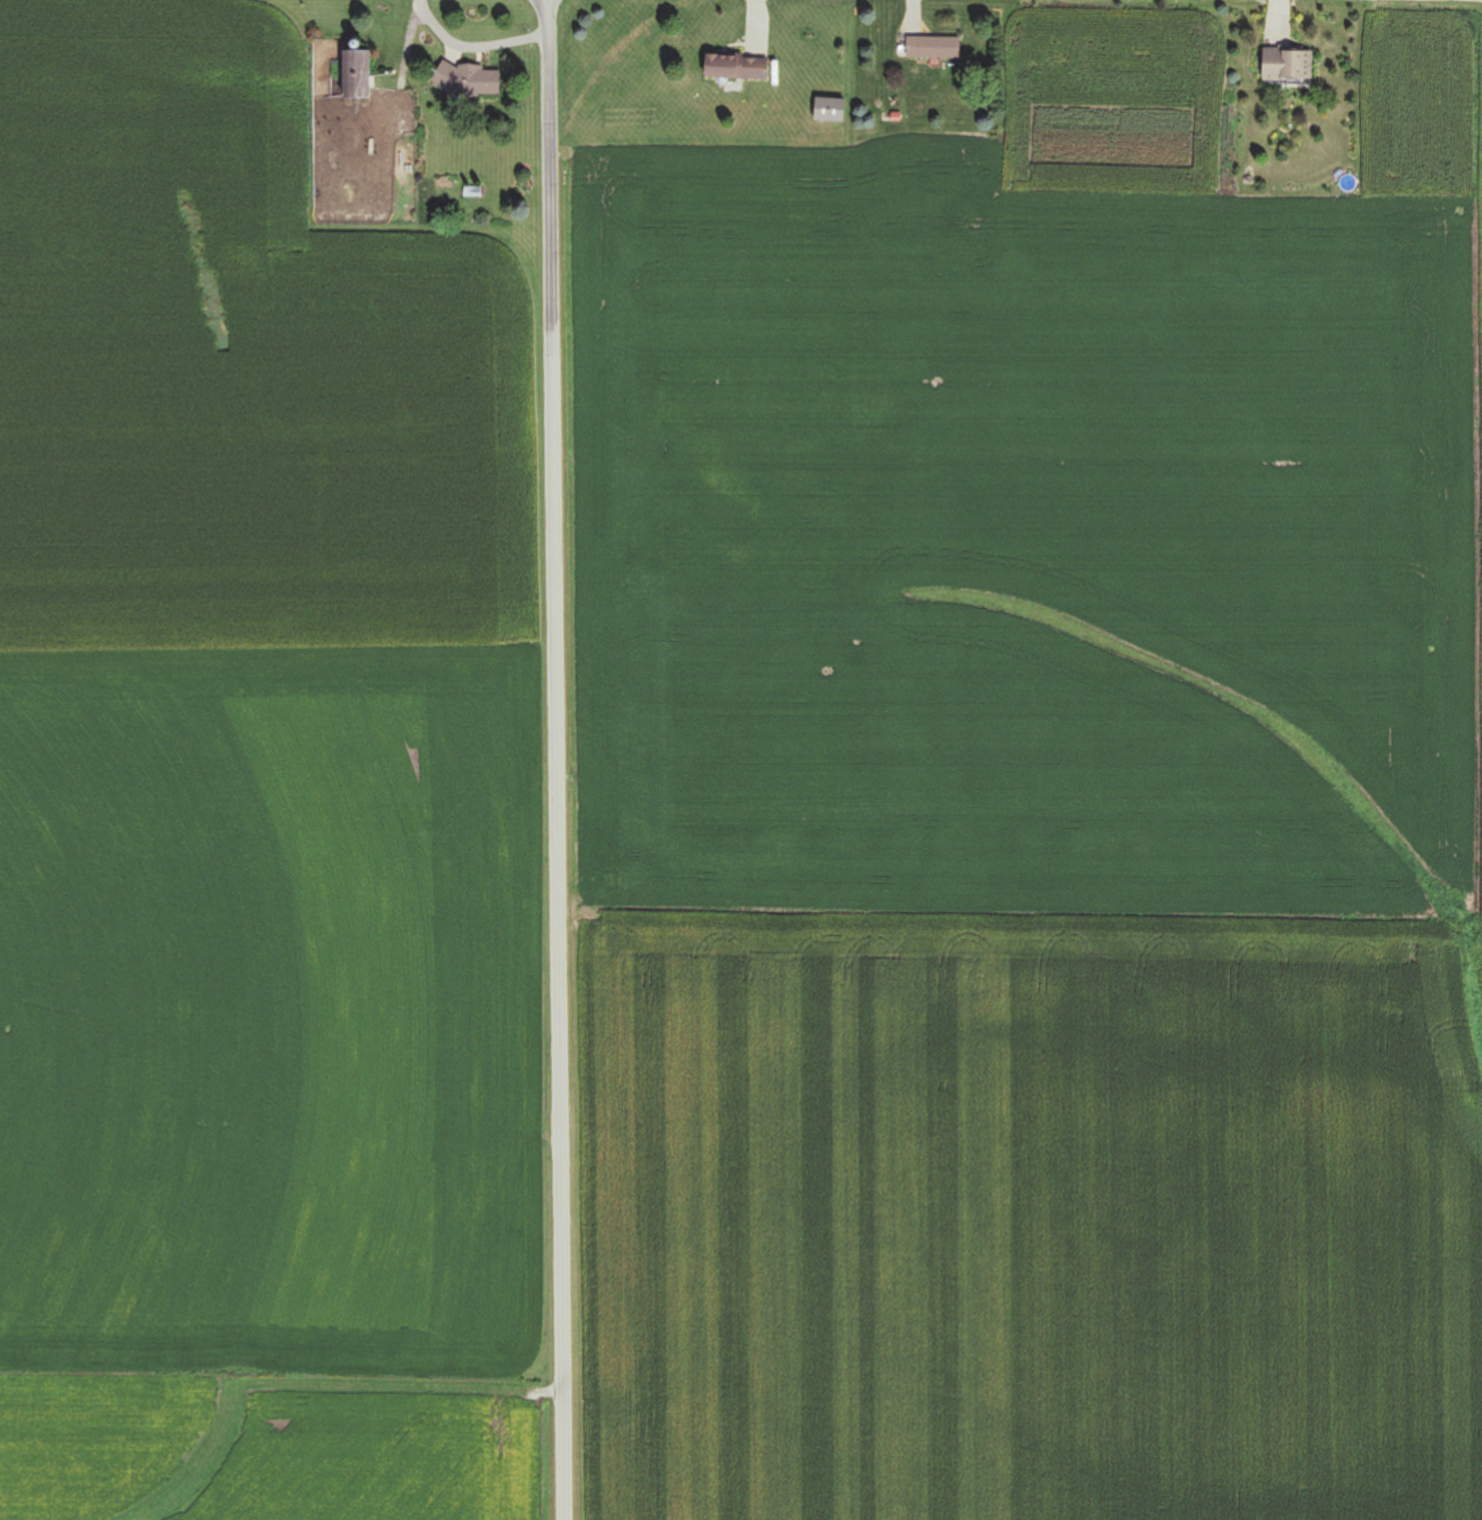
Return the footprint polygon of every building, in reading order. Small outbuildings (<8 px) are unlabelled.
[(960,37),(903,35),(902,58),(959,58),(960,37)] [(1308,82),(1309,49),(1258,48),(1257,80),(1308,82)] [(366,97),(366,50),(344,50),(344,97),(366,97)] [(700,78),(765,79),(766,56),(700,55),(700,78)] [(498,94),(499,68),(434,65),(433,91),(498,94)] [(844,98),(811,98),(811,121),(844,121),(844,98)] [(463,197),(480,197),(480,187),(463,187),(463,197)]
